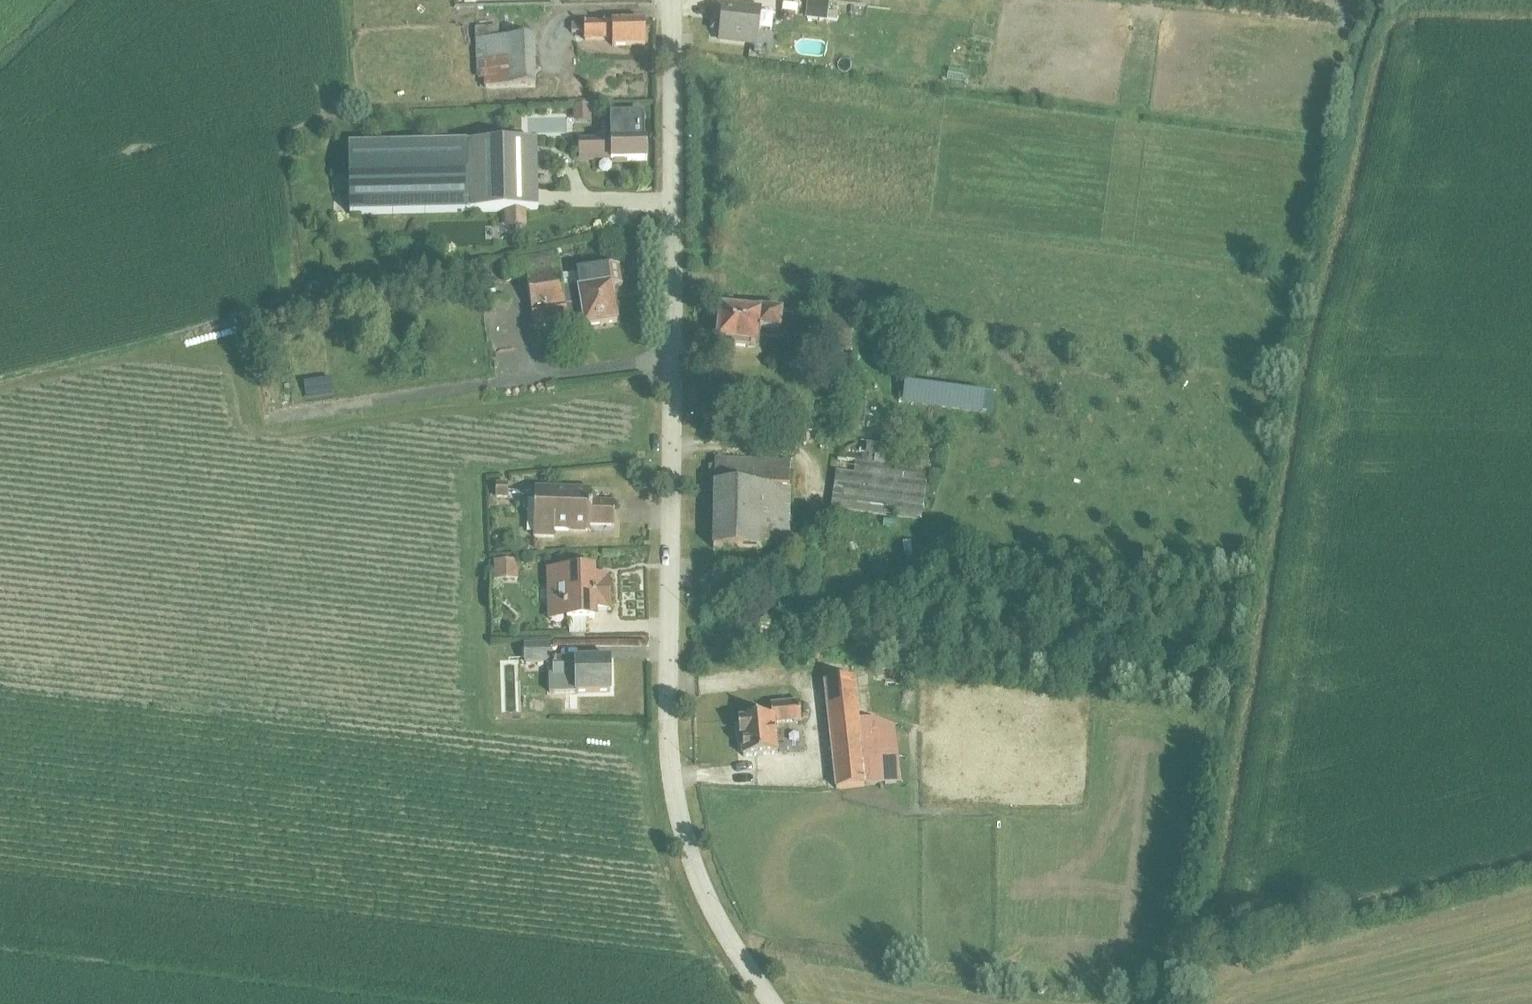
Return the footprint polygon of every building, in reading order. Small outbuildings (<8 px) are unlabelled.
[(806,4),(805,20),(837,23),(838,14),(828,13),(828,7),(806,4)] [(716,6),(713,29),(719,30),(718,41),(757,45),(761,11),(716,6)] [(574,25),(573,34),(584,34),(585,42),(612,42),(612,48),(646,47),(645,24),(574,25)] [(499,29),(476,29),(477,79),(484,79),(484,90),(537,88),(535,39),(499,40),(499,29)] [(591,106),(573,107),(573,124),(592,123),(591,106)] [(611,142),(578,143),(579,160),(611,158),(611,162),(647,161),(647,141),(644,141),(644,117),(610,118),(611,142)] [(468,144),(348,146),(350,216),(504,212),(504,228),(526,228),(526,212),(537,211),(537,144),(468,145),(468,144)] [(511,264),(504,266),(506,282),(527,279),(534,325),(581,314),(583,329),(617,324),(612,288),(623,286),(622,285),(619,268),(620,267),(560,275),(557,253),(511,260),(511,264)] [(722,310),(718,342),(732,343),(732,350),(751,352),(752,347),(759,349),(760,331),(781,334),(781,332),(787,333),(789,312),(760,309),(759,314),(722,310)] [(331,380),(304,384),(306,400),(334,396),(331,380)] [(891,383),(891,392),(903,394),(903,404),(983,414),(984,392),(905,380),(905,383),(891,383)] [(856,402),(854,426),(864,426),(866,403),(856,402)] [(848,461),(928,472),(930,453),(867,444),(866,454),(863,453),(862,455),(849,453),(848,461)] [(928,472),(848,461),(838,459),(832,508),(922,520),(928,472)] [(715,467),(714,495),(714,550),(790,551),(791,487),(789,487),(792,462),(715,461),(715,467)] [(496,485),(495,500),(508,500),(508,485),(496,485)] [(536,488),(534,540),(554,540),(554,533),(570,533),(570,535),(586,535),(586,533),(590,534),(590,526),(614,527),(615,505),(590,504),(591,490),(536,488)] [(912,543),(921,543),(922,527),(912,526),(912,543)] [(494,571),(493,571),(493,580),(495,580),(495,582),(518,581),(517,562),(494,563),(494,571)] [(569,621),(586,620),(595,620),(595,613),(611,612),(611,586),(594,586),(593,570),(546,572),(548,621),(569,621)] [(754,616),(751,635),(769,637),(772,618),(754,616)] [(586,620),(569,621),(569,637),(587,637),(586,620)] [(551,644),(525,645),(525,666),(549,665),(551,644)] [(553,676),(549,676),(550,694),(611,693),(610,660),(553,661),(553,676)] [(866,787),(859,722),(854,679),(824,683),(836,790),(866,787)] [(740,722),(738,722),(739,737),(741,737),(744,757),(779,754),(776,725),(801,722),(800,702),(771,705),(772,717),(740,720),(740,722)] [(859,722),(866,787),(902,783),(898,745),(897,744),(896,727),(874,720),(859,722)]
